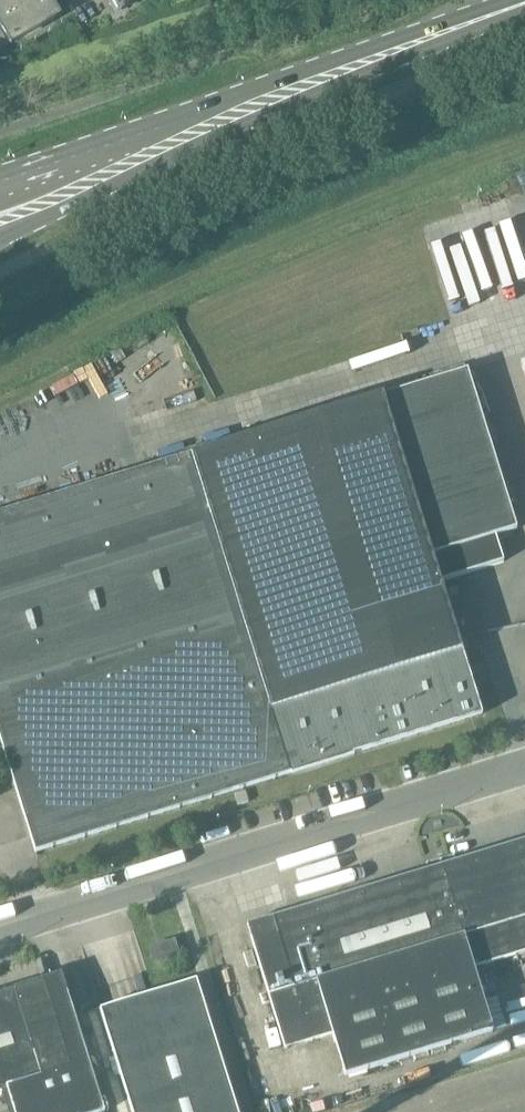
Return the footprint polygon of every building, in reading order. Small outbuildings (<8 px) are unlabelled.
[(59,15),(50,0),(0,0),(0,22),(12,43),(59,15)] [(434,272),(446,320),(463,315),(452,268),(434,272)] [(2,748),(16,790),(35,852),(480,714),(461,652),(463,652),(441,581),(504,561),(496,536),(517,529),(468,370),(383,396),(0,514),(0,748),(2,748)] [(247,925),(285,1049),(332,1035),(345,1077),(494,1032),(474,968),(524,953),(524,840),(452,863),(425,871),(247,925)] [(179,956),(175,945),(174,940),(150,948),(155,964),(179,956)] [(8,1104),(11,1103),(14,1111),(105,1111),(62,974),(0,993),(0,1090),(3,1089),(8,1104)] [(196,980),(154,993),(153,994),(160,1016),(109,1032),(102,1009),(101,1010),(100,1010),(131,1111),(237,1111),(196,980)] [(521,1032),(497,1038),(500,1050),(524,1043),(521,1032)]
